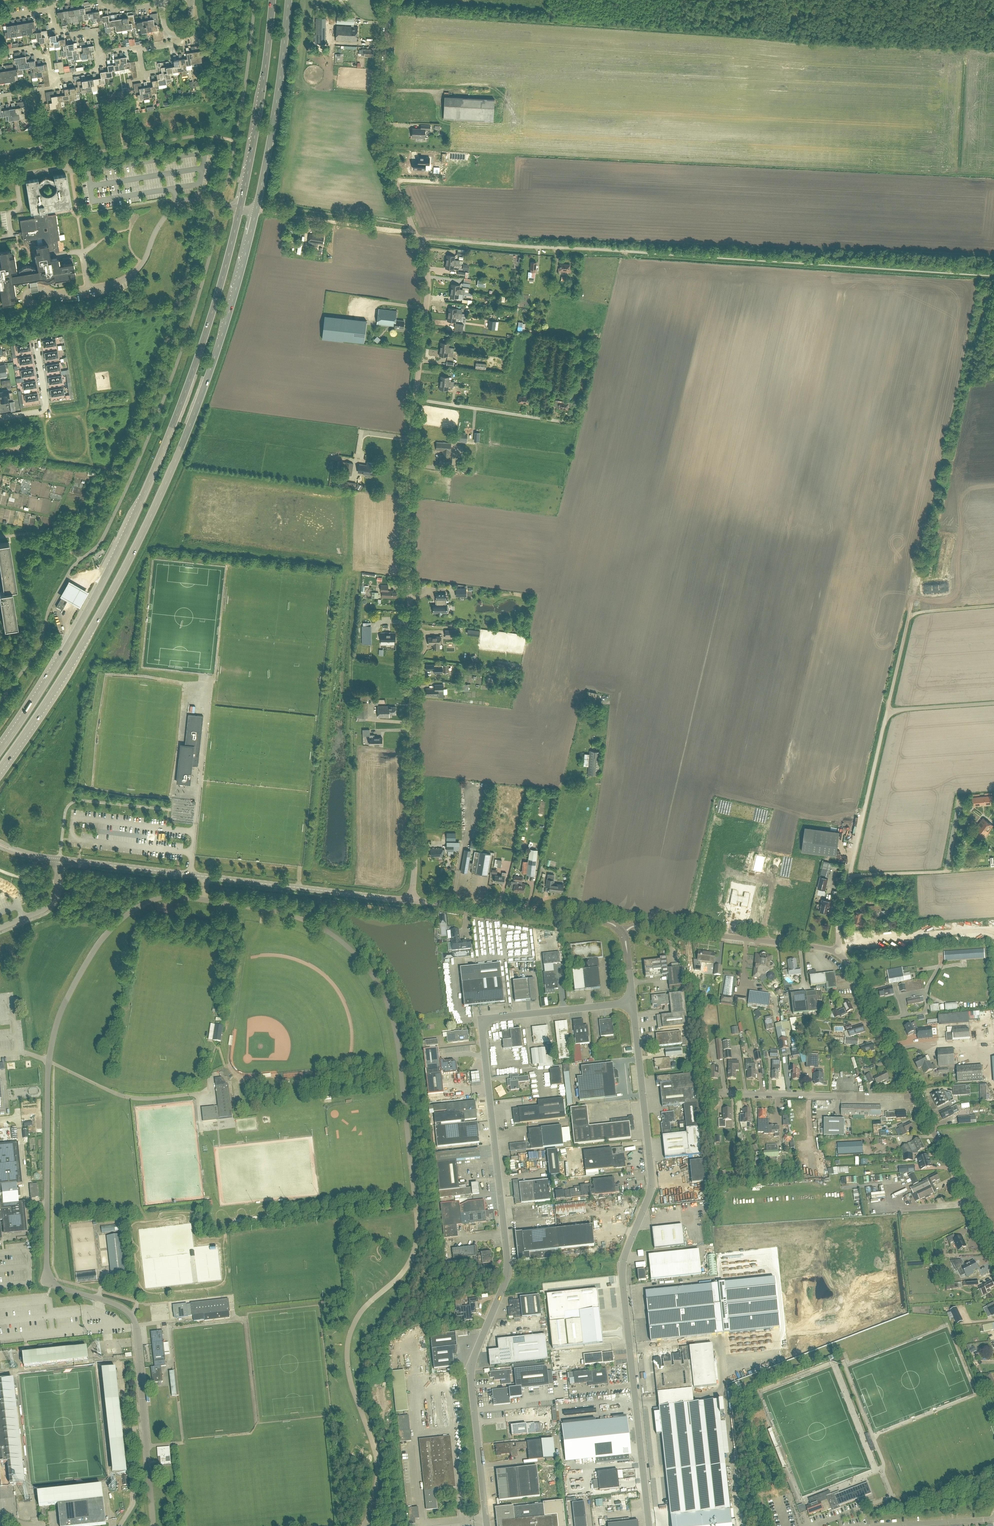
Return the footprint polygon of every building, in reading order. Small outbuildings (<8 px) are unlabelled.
[(85,7),(85,5),(84,2),(81,3),(82,8),(80,8),(80,14),(83,13),(84,19),(89,18),(89,13),(86,13),(85,7)] [(80,14),(80,8),(79,8),(79,3),(76,4),(77,7),(77,9),(74,9),(75,15),(78,14),(79,20),(84,19),(83,13),(80,14)] [(75,15),(74,9),(74,7),(73,4),(71,4),(72,9),(69,10),(70,16),(72,15),(73,21),(79,20),(78,14),(75,15)] [(70,16),(69,10),(68,8),(68,5),(65,5),(66,9),(66,10),(63,11),(64,16),(67,16),(68,22),(73,21),(72,15),(70,16)] [(104,22),(103,16),(100,16),(99,11),(99,9),(98,5),(96,6),(97,9),(97,11),(94,11),(95,17),(98,17),(98,22),(104,22)] [(64,16),(63,11),(63,9),(62,6),(60,6),(60,9),(61,11),(58,12),(59,18),(61,17),(62,23),(68,22),(67,16),(64,16)] [(95,17),(94,11),(91,12),(90,6),(85,7),(86,13),(89,13),(89,18),(92,18),(93,23),(98,22),(98,17),(95,17)] [(110,20),(109,15),(108,13),(108,10),(105,10),(106,15),(103,16),(104,22),(104,21),(106,21),(107,26),(105,27),(105,32),(111,32),(110,26),(113,26),(112,20),(110,20)] [(128,17),(128,15),(127,12),(125,13),(125,16),(125,18),(123,18),(124,24),(126,23),(127,29),(133,28),(132,22),(129,23),(128,17)] [(124,24),(123,18),(122,16),(123,16),(122,13),(120,13),(120,17),(120,18),(117,19),(118,24),(121,24),(122,30),(127,29),(126,23),(124,24)] [(118,24),(117,19),(117,14),(114,14),(115,19),(112,20),(113,26),(113,25),(115,25),(116,31),(122,30),(121,24),(118,24)] [(149,25),(148,20),(147,14),(145,15),(145,20),(143,20),(144,26),(146,26),(147,32),(153,31),(152,25),(149,25)] [(158,30),(157,24),(155,24),(154,19),(153,19),(153,14),(150,14),(151,19),(148,20),(149,25),(152,25),(153,31),(158,30)] [(138,27),(137,21),(135,22),(134,16),(133,15),(128,15),(128,17),(129,23),(132,22),(133,28),(135,28),(136,33),(142,32),(141,27),(138,27)] [(144,26),(143,20),(142,15),(139,16),(140,21),(137,21),(138,27),(141,27),(142,32),(147,32),(146,26),(144,26)] [(33,27),(35,27),(34,21),(31,21),(31,16),(28,17),(29,22),(30,28),(27,28),(28,34),(31,33),(31,39),(37,38),(36,32),(33,32),(33,27)] [(30,28),(29,22),(26,22),(25,17),(23,18),(23,23),(24,29),(21,29),(22,35),(28,34),(27,28),(30,28)] [(24,29),(23,23),(21,23),(20,18),(17,18),(18,24),(19,29),(16,30),(17,36),(22,35),(21,29),(24,29)] [(316,31),(326,31),(326,18),(316,18),(316,31)] [(19,29),(18,24),(15,24),(14,19),(12,19),(13,24),(14,30),(11,31),(12,36),(17,36),(16,30),(19,29)] [(14,30),(13,24),(10,25),(9,20),(6,20),(7,25),(8,31),(5,31),(6,37),(12,36),(11,31),(14,30)] [(357,41),(358,26),(337,25),(336,40),(357,41)] [(42,37),(41,31),(41,29),(41,26),(38,26),(39,29),(36,30),(36,27),(35,27),(33,27),(33,32),(36,32),(37,38),(39,37),(40,43),(46,42),(45,36),(42,37)] [(60,45),(59,39),(57,40),(56,34),(56,32),(55,29),(52,30),(53,33),(53,34),(50,35),(51,41),(54,40),(55,46),(60,45)] [(51,41),(50,35),(48,35),(47,30),(41,31),(42,37),(45,36),(46,42),(48,42),(49,47),(55,46),(54,40),(51,41)] [(69,43),(66,44),(65,38),(64,33),(62,34),(62,39),(59,39),(60,45),(63,45),(64,50),(61,50),(62,56),(67,55),(66,49),(70,49),(69,43)] [(70,49),(66,49),(67,55),(68,59),(74,58),(72,49),(75,48),(74,43),(74,42),(71,43),(71,41),(70,38),(68,38),(68,41),(69,43),(70,49)] [(86,52),(87,58),(93,57),(92,51),(95,51),(94,45),(91,45),(90,44),(91,44),(90,40),(87,41),(88,44),(88,46),(89,51),(86,52)] [(75,48),(72,49),(74,58),(74,60),(82,59),(81,53),(84,52),(83,47),(82,41),(80,42),(81,47),(77,47),(77,46),(77,42),(74,43),(75,48)] [(89,51),(88,46),(85,46),(85,41),(82,41),(83,47),(84,52),(81,53),(82,59),(87,58),(86,52),(89,51)] [(196,57),(197,62),(208,61),(206,52),(204,53),(203,50),(200,50),(199,45),(197,45),(198,51),(198,56),(196,57)] [(198,56),(198,51),(195,51),(194,46),(191,46),(192,51),(193,57),(190,58),(191,63),(192,66),(197,66),(197,62),(196,57),(198,56)] [(193,57),(192,51),(189,52),(188,47),(186,47),(187,52),(187,58),(185,58),(186,64),(191,63),(190,58),(193,57)] [(15,57),(16,63),(18,63),(19,68),(17,68),(18,74),(23,74),(22,68),(25,68),(24,62),(21,62),(20,57),(20,55),(20,51),(17,52),(17,55),(18,57),(15,57)] [(27,61),(26,56),(25,51),(22,51),(23,56),(20,57),(21,62),(24,62),(25,68),(30,67),(29,61),(27,61)] [(120,52),(120,55),(121,57),(122,63),(119,63),(120,69),(131,67),(130,65),(130,62),(127,62),(126,56),(123,57),(122,52),(120,52)] [(115,58),(112,59),(113,64),(114,70),(120,69),(119,63),(122,63),(121,57),(118,58),(118,56),(117,53),(114,53),(115,56),(115,58)] [(172,66),(173,72),(179,71),(178,65),(180,65),(179,59),(177,59),(176,54),(173,55),(174,60),(175,66),(172,66)] [(186,64),(185,58),(182,59),(181,54),(179,54),(179,59),(180,65),(178,65),(179,71),(181,71),(182,76),(188,75),(187,69),(186,64)] [(31,72),(32,78),(37,77),(37,71),(39,71),(38,65),(36,65),(34,55),(31,55),(32,60),(29,61),(30,67),(31,67),(33,66),(34,71),(31,72)] [(37,71),(37,77),(43,76),(43,73),(42,70),(45,70),(44,64),(41,64),(40,59),(38,60),(38,65),(39,71),(37,71)] [(114,70),(113,64),(111,64),(110,59),(107,60),(108,65),(109,71),(106,71),(107,77),(113,76),(112,70),(114,70)] [(173,72),(172,66),(169,66),(169,61),(166,61),(167,67),(168,72),(165,73),(166,79),(172,78),(171,72),(173,72)] [(11,67),(11,69),(12,75),(9,75),(10,81),(16,80),(15,75),(17,74),(18,74),(17,68),(14,69),(13,64),(11,64),(11,67)] [(12,75),(11,69),(8,70),(8,65),(5,65),(6,70),(7,76),(4,76),(5,82),(10,81),(9,75),(12,75)] [(107,77),(106,71),(103,71),(102,66),(100,66),(101,72),(101,77),(99,78),(99,77),(100,84),(105,83),(104,77),(106,77),(107,77)] [(168,72),(167,67),(161,67),(162,73),(159,73),(159,74),(160,79),(158,79),(159,85),(167,84),(166,79),(165,73),(168,72)] [(100,83),(100,84),(99,77),(96,78),(95,73),(93,73),(93,78),(94,84),(92,85),(93,90),(98,89),(97,84),(100,83)] [(86,85),(87,91),(93,90),(92,85),(94,84),(93,78),(91,79),(90,74),(87,74),(88,79),(89,85),(86,85)] [(89,85),(88,79),(85,80),(84,75),(82,75),(83,80),(82,80),(83,86),(81,86),(82,92),(87,91),(86,85),(89,85)] [(159,85),(158,79),(155,80),(154,75),(151,75),(152,80),(153,86),(151,86),(150,86),(151,92),(157,91),(156,89),(156,85),(159,85)] [(79,92),(82,92),(81,86),(83,86),(82,80),(77,81),(78,86),(75,87),(76,93),(74,93),(74,99),(80,98),(79,92)] [(151,92),(150,86),(148,86),(147,81),(144,82),(145,87),(146,93),(143,93),(144,99),(150,98),(149,96),(149,92),(151,92)] [(76,93),(75,87),(73,87),(72,82),(69,83),(70,88),(71,93),(68,94),(69,100),(74,99),(74,93),(76,93)] [(146,93),(145,87),(142,87),(141,82),(134,83),(135,94),(135,95),(138,94),(138,100),(139,100),(144,99),(143,93),(146,93)] [(64,89),(65,94),(63,95),(63,94),(64,100),(69,100),(68,94),(71,93),(70,88),(67,88),(66,83),(64,83),(64,88),(64,89)] [(58,101),(55,101),(56,107),(62,106),(61,101),(63,100),(63,101),(64,100),(63,94),(62,94),(60,95),(59,93),(60,93),(60,90),(56,90),(57,94),(57,95),(58,101)] [(50,102),(51,108),(56,107),(55,101),(58,101),(57,95),(54,96),(53,91),(51,91),(52,96),(52,102),(50,102)] [(493,121),(494,99),(445,96),(443,119),(493,121)] [(18,113),(19,119),(25,118),(24,113),(26,111),(25,109),(24,101),(17,102),(17,107),(15,107),(15,113),(18,113)] [(10,114),(9,108),(8,103),(6,104),(7,109),(4,109),(5,115),(7,115),(8,120),(14,120),(13,114),(10,114)] [(15,113),(15,107),(14,103),(11,103),(12,108),(9,108),(10,114),(13,114),(14,120),(19,119),(18,113),(15,113)] [(413,128),(412,137),(425,138),(425,130),(430,130),(430,125),(421,125),(421,129),(413,128)] [(414,161),(413,169),(425,169),(426,164),(429,164),(430,158),(418,157),(418,161),(414,161)] [(2,304),(14,302),(13,295),(15,295),(15,294),(13,281),(30,279),(31,283),(28,283),(36,282),(37,282),(38,282),(39,282),(40,282),(41,282),(42,283),(43,283),(44,283),(45,284),(46,284),(47,284),(48,284),(49,283),(50,283),(51,282),(52,282),(53,281),(54,281),(55,281),(54,281),(54,279),(67,277),(68,277),(68,275),(74,274),(72,262),(72,261),(63,263),(58,264),(57,256),(50,258),(49,253),(59,252),(57,240),(60,239),(56,214),(47,215),(47,212),(46,212),(46,210),(50,209),(71,206),(66,174),(53,176),(54,179),(54,182),(55,182),(56,186),(55,188),(54,191),(52,193),(50,194),(47,195),(44,194),(41,193),(40,191),(38,188),(38,184),(39,184),(38,178),(25,180),(30,212),(33,212),(34,217),(20,219),(20,223),(22,231),(22,234),(23,240),(41,238),(42,244),(35,246),(36,252),(34,252),(37,267),(37,269),(34,270),(34,267),(35,267),(33,267),(32,266),(30,266),(29,265),(28,265),(27,265),(26,265),(25,266),(24,266),(23,266),(22,267),(20,268),(19,269),(18,270),(19,269),(19,272),(16,272),(16,270),(14,255),(9,256),(9,255),(11,254),(11,249),(0,251),(0,261),(1,265),(0,265),(0,293),(2,304)] [(308,242),(308,244),(315,245),(315,243),(323,244),(324,233),(316,232),(316,234),(309,233),(308,242)] [(446,261),(460,263),(460,260),(455,260),(455,255),(447,254),(446,261)] [(569,269),(570,265),(560,264),(560,268),(559,268),(558,271),(570,272),(571,269),(569,269)] [(451,290),(464,292),(465,289),(459,289),(460,285),(451,284),(451,290)] [(449,307),(448,314),(461,315),(462,313),(457,312),(457,308),(449,307)] [(403,328),(404,320),(396,319),(397,310),(379,308),(377,323),(395,325),(395,327),(403,328)] [(322,338),(322,339),(343,341),(343,340),(364,342),(367,320),(341,317),(325,316),(322,338)] [(56,345),(55,339),(42,341),(43,347),(56,345)] [(440,349),(454,350),(454,348),(449,347),(449,343),(441,342),(440,349)] [(31,350),(30,344),(17,346),(18,352),(31,350)] [(58,358),(57,351),(44,353),(45,360),(58,358)] [(32,356),(18,358),(20,365),(33,363),(32,356)] [(60,370),(59,363),(46,365),(47,372),(60,370)] [(33,368),(20,370),(21,377),(35,375),(33,368)] [(62,382),(61,376),(48,378),(49,384),(62,382)] [(441,376),(440,382),(454,384),(454,381),(452,381),(449,381),(449,377),(441,376)] [(35,381),(22,383),(23,389),(36,387),(35,381)] [(51,397),(64,395),(63,388),(50,390),(51,397)] [(1,403),(8,402),(7,398),(9,398),(8,389),(0,391),(0,399),(1,399),(2,402),(1,402),(1,403)] [(38,400),(37,393),(24,395),(25,402),(38,400)] [(564,408),(565,401),(556,400),(555,406),(558,407),(558,408),(564,408)] [(0,404),(0,414),(11,413),(10,403),(0,404)] [(467,441),(467,434),(454,433),(453,440),(467,441)] [(437,442),(436,449),(440,449),(440,450),(443,450),(443,456),(440,456),(439,463),(451,464),(452,456),(450,456),(450,451),(451,443),(437,442)] [(468,461),(468,460),(458,459),(457,470),(467,471),(467,467),(468,461)] [(353,463),(346,462),(343,473),(351,474),(353,463)] [(374,463),(367,462),(367,465),(360,464),(359,471),(365,472),(364,475),(370,476),(371,473),(376,474),(377,468),(373,467),(374,463)] [(15,624),(10,589),(15,588),(8,541),(0,542),(0,561),(4,589),(0,590),(0,593),(5,625),(15,624)] [(69,582),(60,598),(80,609),(88,593),(69,582)] [(396,598),(396,592),(392,592),(392,590),(388,590),(388,585),(381,584),(381,590),(382,590),(382,597),(396,598)] [(456,596),(466,596),(466,588),(456,588),(456,596)] [(433,604),(433,608),(433,609),(433,613),(433,612),(438,612),(438,613),(439,613),(439,612),(442,612),(442,613),(442,612),(447,612),(447,613),(447,604),(445,604),(445,599),(446,599),(446,600),(446,593),(436,593),(436,600),(437,600),(437,604),(433,604)] [(56,607),(62,610),(67,600),(61,597),(56,607)] [(395,632),(381,632),(381,640),(394,640),(395,640),(395,632)] [(439,648),(439,644),(440,644),(440,636),(432,636),(432,637),(428,637),(428,644),(433,644),(433,648),(439,648)] [(435,664),(426,664),(426,669),(431,669),(431,670),(434,670),(434,673),(442,673),(442,664),(435,664)] [(444,697),(443,684),(435,685),(435,688),(426,688),(426,695),(431,695),(431,696),(438,696),(438,697),(444,697)] [(588,691),(586,700),(595,702),(597,693),(588,691)] [(389,707),(389,705),(378,706),(378,717),(389,717),(389,714),(396,714),(396,707),(389,707)] [(366,709),(357,709),(358,720),(366,720),(366,709)] [(198,765),(203,716),(188,714),(183,760),(184,760),(183,763),(179,762),(177,782),(190,783),(192,766),(198,765)] [(370,734),(370,729),(363,729),(363,735),(369,735),(369,744),(379,744),(382,744),(382,737),(374,737),(374,734),(370,734)] [(588,774),(599,775),(600,752),(589,751),(588,774)] [(985,803),(986,804),(993,804),(992,795),(972,797),(973,805),(980,805),(981,805),(981,803),(985,803)] [(983,818),(978,825),(988,833),(993,826),(983,818)] [(987,833),(988,833),(978,825),(977,826),(978,827),(973,833),(982,840),(987,833)] [(802,851),(836,855),(840,832),(805,827),(802,851)] [(442,850),(442,848),(430,848),(431,856),(434,856),(442,856),(442,853),(445,853),(444,850),(442,850)] [(473,863),(469,862),(471,850),(465,849),(461,871),(467,872),(468,865),(472,866),(471,873),(487,876),(491,854),(475,851),(473,863)] [(534,875),(537,849),(530,849),(528,866),(524,866),(523,871),(527,871),(527,874),(534,875)] [(753,870),(761,872),(765,857),(756,855),(753,870)] [(828,877),(827,877),(828,870),(822,868),(821,876),(820,876),(818,888),(825,889),(828,877)] [(506,877),(506,873),(502,872),(502,876),(495,875),(494,881),(503,883),(504,877),(506,877)] [(562,884),(553,883),(554,880),(554,874),(548,874),(546,886),(550,887),(550,891),(561,892),(562,884)] [(522,883),(523,877),(514,876),(514,880),(516,880),(515,882),(514,892),(522,893),(522,891),(524,891),(525,883),(522,883)] [(866,890),(881,889),(881,878),(866,879),(866,890)] [(732,892),(730,906),(736,907),(736,908),(741,909),(741,908),(748,910),(751,895),(744,894),(743,899),(738,898),(739,893),(732,892)] [(828,913),(831,901),(822,899),(820,906),(821,906),(820,911),(828,913)] [(877,916),(878,919),(892,918),(892,909),(882,910),(881,905),(868,906),(868,913),(872,912),(873,916),(877,916)] [(855,918),(853,925),(863,927),(865,920),(861,919),(862,912),(856,911),(855,915),(856,915),(855,918)] [(878,924),(878,919),(877,916),(873,916),(870,916),(871,927),(876,927),(876,925),(878,924)] [(460,942),(459,930),(451,931),(452,943),(460,942)] [(452,943),(453,951),(471,949),(470,941),(460,942),(452,943)] [(598,963),(597,958),(602,958),(601,944),(596,943),(570,946),(572,961),(581,960),(582,967),(580,968),(580,971),(572,971),(575,992),(585,991),(600,989),(598,966),(599,966),(598,963)] [(945,962),(985,959),(984,950),(944,953),(945,962)] [(553,976),(555,976),(553,964),(560,964),(559,952),(543,954),(545,972),(543,973),(545,986),(549,986),(549,990),(558,989),(557,980),(554,980),(553,976)] [(713,964),(715,954),(699,952),(698,962),(713,964)] [(767,957),(766,955),(766,954),(765,954),(763,953),(762,954),(761,955),(761,956),(756,956),(755,962),(757,962),(757,964),(755,964),(754,978),(755,978),(757,978),(758,978),(759,976),(760,975),(760,974),(764,974),(770,970),(770,968),(771,968),(772,967),(773,966),(773,965),(773,964),(772,963),(771,962),(771,957),(767,957)] [(662,976),(668,975),(682,974),(681,967),(667,969),(666,957),(660,958),(660,961),(662,976)] [(789,976),(793,976),(801,975),(800,969),(797,969),(796,960),(788,961),(789,970),(788,970),(782,971),(783,977),(788,976),(789,976)] [(646,978),(662,976),(660,961),(644,962),(646,978)] [(464,1007),(505,1003),(502,979),(500,964),(460,968),(462,983),(464,1007)] [(887,971),(888,975),(890,985),(905,982),(905,981),(911,979),(910,974),(904,975),(902,968),(887,971)] [(815,975),(815,971),(809,971),(811,986),(826,985),(826,990),(836,988),(835,973),(815,975)] [(682,974),(668,975),(669,987),(683,986),(682,974)] [(726,982),(723,982),(722,992),(730,992),(731,982),(735,982),(735,977),(727,976),(726,982)] [(535,1001),(536,999),(534,979),(513,981),(515,1002),(530,1000),(532,1002),(535,1001)] [(885,997),(894,995),(892,986),(887,988),(879,990),(880,997),(885,996),(885,997)] [(822,996),(821,991),(815,992),(790,995),(793,1015),(809,1013),(809,1016),(821,1017),(822,996)] [(688,1026),(684,993),(669,994),(669,995),(666,995),(666,994),(651,996),(652,1006),(653,1006),(653,1005),(657,1005),(657,1008),(661,1008),(661,1005),(665,1004),(665,1005),(670,1005),(671,1014),(657,1016),(658,1029),(688,1026)] [(769,1008),(770,995),(749,993),(748,1005),(769,1008)] [(732,999),(722,998),(721,1004),(731,1006),(732,999)] [(841,1017),(847,1014),(847,1013),(853,1010),(849,1002),(842,1005),(844,1009),(838,1011),(841,1017)] [(834,1019),(839,1016),(836,1010),(829,1014),(831,1018),(834,1017),(834,1019)] [(771,1017),(765,1018),(765,1022),(764,1022),(766,1030),(773,1029),(771,1017)] [(573,1046),(574,1058),(579,1057),(578,1045),(589,1044),(589,1039),(589,1037),(587,1025),(584,1026),(583,1019),(573,1021),(575,1039),(576,1045),(573,1046)] [(601,1037),(614,1036),(612,1019),(599,1021),(601,1037)] [(561,1022),(565,1058),(571,1058),(567,1021),(561,1022)] [(790,1028),(789,1021),(781,1023),(781,1022),(775,1024),(780,1050),(788,1048),(784,1030),(790,1028)] [(559,1059),(565,1058),(561,1022),(555,1023),(559,1059)] [(914,1034),(914,1035),(918,1035),(917,1030),(914,1032),(911,1024),(905,1027),(907,1031),(906,1032),(908,1036),(914,1034)] [(215,1025),(215,1030),(213,1041),(219,1042),(220,1042),(221,1042),(223,1027),(215,1025)] [(845,1027),(847,1032),(844,1033),(846,1038),(850,1039),(850,1037),(860,1034),(860,1033),(865,1032),(863,1025),(852,1029),(851,1025),(845,1027)] [(547,1026),(532,1028),(533,1044),(549,1042),(547,1026)] [(806,1035),(807,1028),(796,1026),(795,1034),(806,1035)] [(932,1028),(917,1029),(917,1030),(918,1035),(918,1036),(918,1039),(933,1038),(932,1028)] [(522,1048),(520,1029),(501,1031),(502,1041),(511,1040),(512,1049),(522,1048)] [(448,1043),(469,1041),(468,1031),(447,1033),(448,1043)] [(657,1047),(682,1044),(681,1032),(656,1035),(657,1047)] [(731,1050),(730,1042),(723,1042),(724,1051),(724,1060),(732,1059),(731,1050)] [(867,1054),(871,1053),(871,1052),(875,1051),(872,1044),(861,1047),(863,1054),(867,1053),(867,1054)] [(939,1067),(955,1066),(954,1048),(938,1049),(939,1067)] [(442,1061),(440,1062),(439,1049),(424,1050),(428,1095),(443,1093),(441,1073),(444,1073),(444,1075),(455,1073),(457,1071),(456,1064),(454,1063),(444,1064),(444,1063),(442,1061)] [(545,1056),(545,1049),(531,1050),(532,1065),(538,1065),(539,1067),(552,1066),(551,1056),(545,1056)] [(818,1068),(818,1056),(807,1055),(806,1067),(818,1068)] [(928,1064),(925,1057),(915,1062),(918,1069),(922,1067),(924,1068),(925,1069),(924,1070),(926,1074),(933,1070),(934,1071),(937,1069),(934,1064),(932,1066),(930,1063),(928,1064)] [(671,1069),(670,1058),(654,1059),(655,1068),(659,1068),(659,1070),(671,1069)] [(780,1061),(772,1061),(772,1071),(772,1079),(778,1079),(778,1072),(780,1072),(780,1061)] [(738,1071),(738,1064),(738,1062),(729,1062),(729,1064),(729,1071),(728,1071),(728,1079),(736,1079),(736,1071),(738,1071)] [(582,1078),(577,1078),(580,1101),(605,1099),(616,1098),(614,1079),(618,1078),(617,1072),(615,1071),(614,1071),(613,1064),(606,1064),(606,1065),(581,1067),(582,1078)] [(718,1071),(718,1067),(715,1067),(715,1064),(708,1064),(708,1068),(710,1068),(710,1079),(718,1079),(718,1071)] [(755,1079),(756,1071),(755,1071),(755,1064),(745,1064),(745,1071),(748,1071),(747,1079),(755,1079)] [(800,1077),(800,1071),(797,1071),(797,1067),(790,1066),(789,1071),(792,1071),(792,1079),(799,1080),(799,1077),(800,1077)] [(958,1082),(983,1081),(982,1066),(957,1068),(958,1082)] [(551,1086),(562,1085),(560,1069),(550,1070),(551,1086)] [(478,1071),(470,1072),(472,1083),(479,1082),(478,1071)] [(877,1085),(889,1078),(886,1072),(874,1078),(877,1085)] [(686,1132),(701,1130),(701,1127),(695,1073),(656,1078),(657,1081),(656,1081),(656,1084),(656,1086),(657,1087),(658,1087),(660,1087),(662,1107),(684,1105),(686,1122),(679,1123),(679,1125),(682,1125),(683,1129),(686,1129),(686,1132)] [(823,1085),(823,1074),(814,1074),(814,1078),(815,1078),(815,1085),(823,1085)] [(518,1078),(518,1075),(512,1075),(513,1080),(510,1081),(510,1080),(507,1080),(508,1087),(511,1087),(511,1090),(511,1091),(519,1090),(519,1085),(518,1085),(518,1083),(529,1082),(528,1077),(518,1078)] [(866,1086),(869,1085),(874,1082),(870,1075),(862,1079),(866,1086)] [(222,1079),(216,1080),(216,1083),(219,1107),(220,1116),(220,1118),(231,1116),(228,1086),(225,1086),(225,1083),(222,1079)] [(967,1095),(966,1086),(953,1087),(953,1092),(958,1092),(959,1096),(967,1095)] [(938,1108),(946,1104),(940,1092),(932,1096),(938,1108)] [(520,1124),(565,1119),(563,1099),(538,1101),(538,1107),(518,1109),(513,1109),(515,1124),(520,1124)] [(458,1124),(465,1124),(465,1121),(477,1120),(475,1102),(433,1106),(434,1113),(447,1111),(447,1113),(434,1114),(435,1127),(458,1125),(458,1124)] [(603,1104),(599,1104),(600,1113),(607,1112),(607,1111),(620,1110),(620,1105),(603,1106),(603,1104)] [(881,1116),(881,1115),(881,1106),(841,1106),(841,1116),(881,1116)] [(959,1112),(956,1106),(951,1109),(950,1108),(940,1113),(943,1119),(947,1117),(948,1118),(954,1115),(959,1112)] [(208,1109),(203,1109),(204,1122),(216,1120),(216,1117),(220,1116),(219,1107),(208,1108),(208,1109)] [(589,1127),(587,1107),(570,1109),(574,1145),(631,1139),(630,1131),(634,1130),(633,1117),(628,1117),(629,1119),(611,1121),(611,1125),(589,1127)] [(731,1120),(731,1109),(723,1109),(723,1119),(718,1119),(718,1128),(725,1128),(725,1120),(731,1120)] [(750,1118),(750,1109),(743,1109),(743,1116),(740,1116),(740,1123),(747,1123),(747,1128),(750,1128),(750,1123),(751,1123),(751,1118),(750,1118)] [(758,1123),(758,1133),(764,1133),(764,1134),(774,1134),(774,1137),(779,1137),(779,1126),(769,1126),(769,1125),(766,1125),(766,1110),(758,1110),(758,1123)] [(701,1130),(686,1132),(686,1133),(672,1135),(670,1123),(675,1123),(674,1112),(667,1113),(667,1116),(663,1116),(664,1119),(662,1119),(662,1123),(661,1123),(665,1159),(703,1155),(701,1130)] [(844,1137),(845,1120),(824,1120),(824,1137),(844,1137)] [(460,1140),(479,1138),(477,1123),(465,1124),(458,1124),(458,1125),(460,1140)] [(914,1129),(911,1123),(904,1126),(903,1125),(898,1127),(903,1136),(907,1134),(907,1132),(914,1129)] [(479,1143),(479,1138),(460,1140),(458,1125),(435,1127),(437,1148),(479,1143)] [(563,1146),(561,1126),(528,1130),(530,1144),(525,1144),(525,1143),(509,1145),(510,1152),(526,1150),(530,1149),(530,1150),(543,1148),(563,1146)] [(792,1138),(790,1135),(787,1134),(785,1136),(784,1139),(785,1141),(790,1143),(790,1149),(793,1149),(794,1155),(796,1154),(796,1150),(795,1151),(794,1148),(795,1148),(793,1139),(792,1139),(792,1138)] [(925,1149),(920,1139),(910,1143),(912,1146),(914,1145),(916,1150),(912,1152),(908,1145),(901,1148),(905,1154),(912,1154),(919,1154),(918,1152),(925,1149)] [(838,1144),(838,1155),(863,1154),(863,1142),(838,1144)] [(27,1232),(25,1232),(22,1202),(24,1202),(18,1202),(18,1197),(20,1197),(19,1189),(17,1189),(16,1184),(22,1184),(22,1183),(20,1183),(16,1143),(18,1143),(0,1145),(0,1221),(2,1221),(4,1234),(27,1232)] [(764,1159),(778,1158),(777,1145),(766,1146),(767,1151),(764,1151),(764,1159)] [(586,1172),(625,1167),(623,1147),(584,1152),(586,1172)] [(479,1150),(435,1155),(436,1163),(440,1198),(460,1196),(471,1195),(472,1195),(474,1195),(479,1194),(478,1184),(473,1184),(471,1184),(471,1188),(465,1189),(464,1186),(459,1186),(456,1161),(480,1159),(479,1150)] [(549,1176),(560,1175),(557,1150),(547,1151),(549,1176)] [(919,1165),(930,1161),(928,1156),(918,1159),(919,1165)] [(692,1183),(706,1182),(704,1160),(690,1162),(692,1183)] [(930,1161),(919,1165),(921,1170),(924,1169),(925,1170),(932,1167),(930,1161)] [(914,1186),(919,1183),(914,1173),(908,1176),(910,1179),(907,1181),(908,1184),(912,1182),(914,1186)] [(926,1199),(931,1196),(930,1195),(934,1194),(930,1186),(936,1184),(935,1182),(940,1180),(937,1174),(922,1181),(923,1182),(910,1189),(913,1194),(912,1194),(916,1202),(925,1198),(926,1199)] [(594,1190),(594,1195),(615,1193),(615,1192),(619,1192),(618,1187),(615,1187),(614,1178),(593,1180),(594,1190)] [(519,1184),(519,1180),(514,1181),(516,1204),(550,1201),(548,1181),(519,1184)] [(590,1196),(590,1195),(594,1195),(594,1190),(591,1190),(591,1184),(580,1185),(580,1192),(576,1193),(575,1189),(565,1190),(566,1198),(590,1196)] [(30,1198),(39,1198),(38,1186),(29,1187),(30,1198)] [(562,1191),(562,1187),(557,1188),(558,1191),(555,1191),(556,1199),(564,1199),(564,1191),(562,1191)] [(459,1202),(440,1204),(441,1216),(485,1211),(484,1200),(468,1202),(460,1206),(459,1203),(459,1202)] [(556,1215),(586,1212),(585,1201),(555,1204),(556,1215)] [(443,1227),(457,1225),(465,1224),(465,1226),(469,1225),(469,1224),(486,1222),(485,1211),(441,1216),(443,1227)] [(457,1225),(443,1227),(444,1239),(458,1237),(457,1225)] [(654,1249),(684,1245),(682,1225),(652,1229),(654,1249)] [(556,1230),(559,1250),(594,1246),(592,1226),(556,1230)] [(554,1250),(559,1250),(556,1230),(522,1233),(522,1232),(515,1233),(517,1255),(517,1257),(518,1257),(518,1261),(555,1257),(554,1250)] [(111,1276),(111,1277),(127,1275),(122,1235),(107,1237),(111,1276)] [(956,1239),(954,1235),(947,1238),(950,1244),(954,1242),(959,1251),(966,1247),(963,1241),(964,1241),(962,1236),(956,1239)] [(473,1257),(477,1254),(477,1246),(452,1249),(453,1259),(473,1257)] [(651,1280),(701,1274),(698,1250),(648,1255),(651,1280)] [(477,1254),(473,1257),(474,1265),(492,1263),(491,1252),(477,1254)] [(710,1276),(717,1276),(715,1255),(708,1256),(710,1276)] [(446,1262),(447,1272),(458,1271),(457,1261),(446,1262)] [(967,1277),(972,1275),(973,1274),(972,1272),(978,1269),(975,1265),(976,1265),(976,1264),(975,1265),(974,1263),(975,1263),(975,1262),(974,1262),(965,1266),(962,1261),(954,1261),(955,1267),(954,1268),(956,1271),(963,1268),(964,1271),(965,1272),(967,1277)] [(936,1268),(930,1271),(935,1281),(941,1278),(936,1268)] [(638,1281),(646,1280),(645,1270),(637,1271),(638,1281)] [(84,1282),(97,1280),(96,1274),(83,1275),(77,1276),(77,1282),(84,1282)] [(723,1334),(724,1334),(779,1328),(774,1278),(718,1284),(711,1285),(645,1291),(647,1312),(650,1342),(716,1335),(723,1334)] [(979,1287),(984,1296),(988,1294),(987,1293),(991,1292),(989,1289),(993,1286),(992,1281),(984,1285),(979,1287)] [(603,1344),(597,1290),(547,1295),(553,1349),(603,1344)] [(514,1308),(507,1309),(508,1317),(513,1317),(513,1319),(541,1316),(539,1296),(520,1298),(520,1300),(509,1301),(509,1306),(514,1305),(514,1308)] [(476,1312),(475,1303),(478,1303),(478,1298),(469,1299),(469,1303),(469,1306),(462,1306),(461,1300),(455,1301),(456,1307),(456,1315),(466,1314),(467,1320),(472,1320),(471,1312),(476,1312)] [(230,1318),(228,1300),(192,1304),(193,1304),(193,1306),(188,1307),(188,1305),(174,1306),(174,1308),(175,1313),(175,1318),(177,1317),(177,1318),(194,1316),(194,1322),(205,1320),(205,1321),(230,1318)] [(963,1322),(960,1315),(954,1318),(957,1325),(963,1322)] [(983,1325),(984,1332),(993,1330),(993,1323),(983,1325)] [(430,1336),(432,1350),(434,1370),(454,1368),(453,1356),(456,1355),(456,1354),(457,1353),(457,1351),(457,1350),(457,1348),(457,1347),(456,1337),(467,1336),(467,1330),(452,1332),(452,1333),(430,1336)] [(162,1331),(151,1332),(155,1367),(151,1368),(153,1383),(163,1382),(161,1367),(166,1366),(162,1331)] [(545,1335),(533,1337),(497,1340),(498,1350),(488,1351),(490,1366),(547,1361),(545,1335)] [(969,1344),(966,1345),(969,1353),(975,1351),(973,1346),(971,1347),(969,1344)] [(688,1347),(653,1351),(657,1392),(693,1389),(716,1386),(712,1345),(688,1347)] [(87,1348),(22,1355),(24,1370),(89,1363),(87,1348)] [(613,1356),(612,1353),(602,1354),(602,1353),(583,1355),(584,1365),(613,1362),(613,1359),(614,1359),(614,1356),(613,1356)] [(516,1390),(521,1390),(549,1387),(547,1369),(545,1367),(514,1370),(516,1388),(516,1390)] [(574,1378),(574,1379),(574,1385),(588,1383),(588,1386),(593,1386),(608,1384),(606,1369),(601,1370),(573,1373),(574,1378)] [(128,1476),(116,1370),(102,1372),(112,1455),(112,1457),(113,1477),(128,1476)] [(397,1412),(410,1411),(407,1371),(394,1372),(397,1412)] [(504,1371),(490,1373),(490,1379),(495,1378),(495,1381),(505,1380),(505,1381),(501,1381),(502,1385),(507,1385),(511,1384),(510,1376),(512,1375),(511,1371),(504,1371)] [(991,1374),(984,1375),(990,1389),(993,1387),(993,1381),(991,1374)] [(0,1383),(0,1400),(7,1457),(10,1488),(25,1487),(14,1381),(0,1383)] [(741,1382),(735,1384),(738,1392),(744,1390),(741,1382)] [(522,1396),(521,1390),(516,1390),(516,1388),(509,1389),(492,1390),(494,1406),(510,1404),(510,1399),(520,1398),(522,1396)] [(654,1413),(656,1435),(662,1434),(666,1472),(670,1515),(672,1525),(737,1525),(736,1520),(731,1520),(730,1509),(725,1465),(718,1401),(659,1407),(659,1412),(654,1413)] [(408,1416),(397,1417),(400,1443),(411,1442),(408,1416)] [(629,1461),(629,1455),(630,1455),(626,1418),(605,1420),(562,1425),(566,1462),(595,1458),(596,1464),(629,1461)] [(511,1426),(512,1436),(535,1434),(534,1424),(511,1426)] [(427,1511),(439,1510),(437,1490),(457,1488),(452,1437),(421,1439),(427,1511)] [(527,1448),(529,1461),(556,1458),(554,1439),(527,1442),(516,1443),(516,1444),(512,1444),(512,1443),(495,1445),(496,1455),(511,1454),(511,1457),(517,1456),(516,1449),(520,1448),(520,1450),(524,1449),(523,1448),(527,1448)] [(171,1465),(170,1447),(157,1448),(158,1457),(160,1457),(161,1466),(171,1465)] [(499,1501),(540,1497),(537,1467),(496,1471),(499,1501)] [(599,1491),(619,1489),(617,1470),(597,1473),(598,1480),(593,1481),(594,1490),(599,1489),(599,1491)] [(839,1492),(835,1493),(836,1495),(838,1500),(837,1501),(839,1506),(840,1506),(846,1504),(865,1496),(872,1494),(868,1483),(861,1485),(839,1494),(839,1492)] [(54,1492),(55,1502),(56,1505),(58,1505),(61,1525),(95,1525),(106,1525),(106,1520),(102,1489),(62,1493),(62,1491),(57,1491),(55,1492),(54,1492)] [(42,1493),(38,1493),(38,1494),(38,1497),(39,1504),(39,1505),(39,1506),(39,1507),(45,1506),(46,1506),(55,1505),(56,1505),(55,1502),(54,1492),(43,1493),(42,1493)] [(807,1508),(805,1509),(806,1512),(807,1512),(808,1511),(809,1516),(821,1511),(822,1513),(821,1513),(822,1513),(829,1511),(831,1510),(832,1512),(841,1509),(840,1506),(839,1506),(837,1501),(838,1500),(836,1495),(835,1493),(827,1497),(813,1502),(813,1503),(812,1504),(811,1503),(811,1504),(812,1506),(809,1507),(807,1508)] [(563,1501),(543,1503),(543,1505),(513,1508),(513,1506),(495,1508),(497,1525),(565,1525),(563,1501)] [(584,1502),(572,1503),(574,1525),(587,1525),(584,1502)] [(409,1520),(410,1525),(415,1525),(414,1520),(420,1519),(418,1508),(413,1509),(408,1509),(407,1509),(408,1520),(409,1520)]
